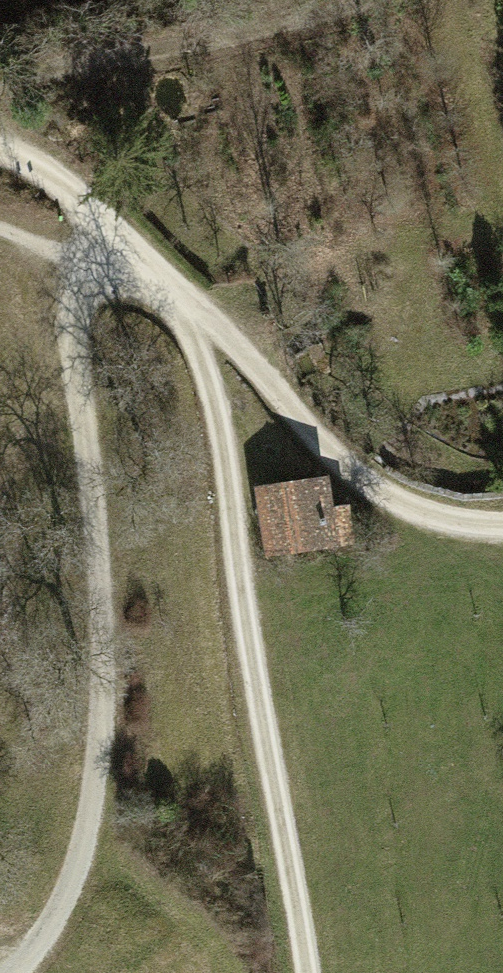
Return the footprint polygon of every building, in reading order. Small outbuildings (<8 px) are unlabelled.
[(337,469),(259,473),(264,556),(342,552),(337,469)]
